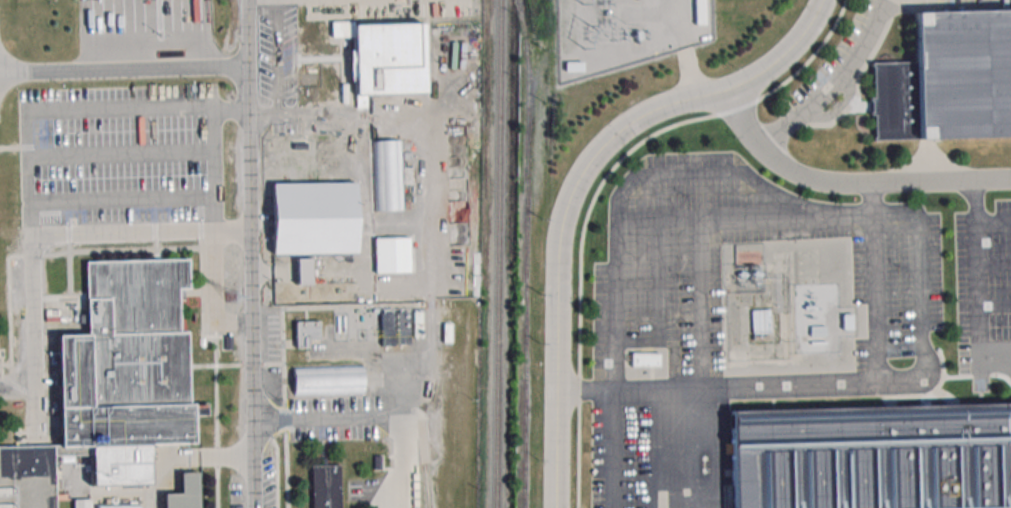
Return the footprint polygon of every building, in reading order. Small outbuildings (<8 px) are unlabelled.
[(704,24),(704,0),(694,0),(694,24),(704,24)] [(919,10),(1010,8),(1010,137),(875,141),(872,63),(921,62),(919,10)] [(423,22),(330,23),(331,37),(352,37),(354,106),(365,106),(365,94),(424,93),(423,22)] [(582,61),(565,61),(565,70),(582,70),(582,61)] [(373,140),(374,211),(402,211),(401,140),(373,140)] [(326,148),(318,148),(318,170),(326,170),(326,148)] [(355,183),(271,183),(271,252),(355,252),(355,183)] [(374,272),(409,272),(409,237),(374,237),(374,272)] [(311,257),(295,257),(295,283),(311,283),(311,257)] [(54,455),(55,507),(0,507),(0,444),(59,442),(57,335),(87,334),(85,262),(189,259),(188,289),(177,290),(180,331),(186,331),(188,404),(206,403),(208,417),(191,417),(195,445),(148,445),(150,484),(92,487),(90,454),(54,455)] [(421,334),(421,310),(381,310),(381,344),(410,344),(410,334),(421,334)] [(751,332),(769,332),(769,310),(751,310),(751,332)] [(294,347),(309,347),(309,339),(319,339),(319,320),(294,320),(294,347)] [(631,366),(658,366),(658,352),(631,352),(631,366)] [(363,365),(292,365),(292,394),(363,394),(363,365)] [(733,408),(1010,400),(1010,507),(735,507),(733,408)] [(340,464),(308,465),(309,507),(341,507),(340,464)] [(179,472),(179,493),(159,493),(159,507),(197,507),(197,472),(179,472)] [(73,499),(73,507),(91,507),(91,499),(73,499)]
